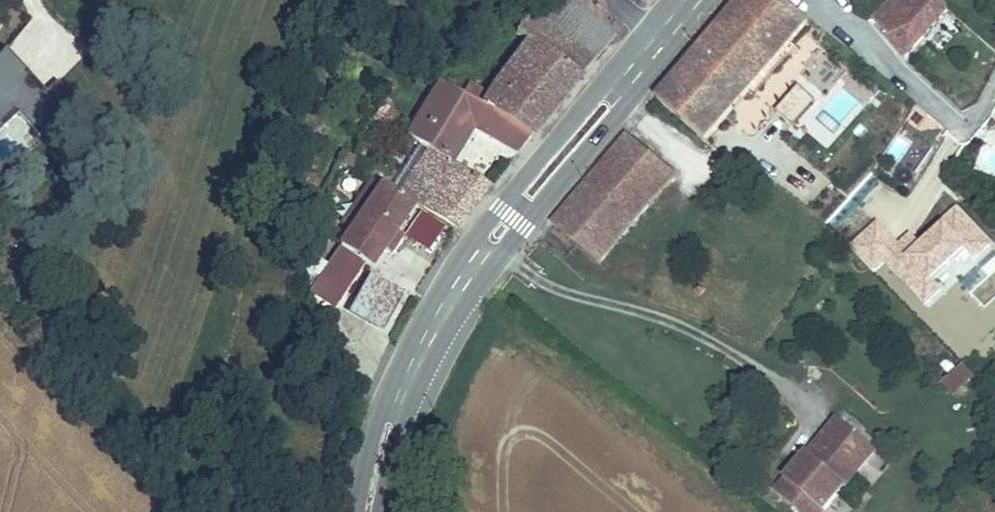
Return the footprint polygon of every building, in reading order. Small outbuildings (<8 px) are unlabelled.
[(527,12),(591,61),(615,31),(576,0),(535,0),(527,12)] [(662,100),(704,134),(804,13),(788,0),(744,0),(662,100)] [(947,0),(896,0),(880,21),(911,52),(955,6),(947,0)] [(591,61),(527,12),(514,33),(524,39),(493,87),(543,119),(591,61)] [(12,110),(55,143),(85,103),(54,80),(50,85),(1,48),(0,49),(0,126),(12,110)] [(864,105),(877,91),(857,72),(844,85),(864,105)] [(493,87),(471,73),(457,93),(529,136),(543,119),(493,87)] [(406,139),(417,146),(449,168),(472,129),(516,152),(529,136),(457,93),(439,83),(406,139)] [(775,110),(792,125),(816,98),(799,83),(775,110)] [(673,172),(631,135),(606,164),(651,203),(673,172)] [(887,154),(899,161),(908,144),(897,137),(887,154)] [(417,146),(388,192),(411,208),(450,234),(484,192),(449,168),(417,146)] [(651,203),(606,164),(557,222),(608,263),(651,203)] [(388,192),(381,188),(341,253),(369,273),(381,257),(390,262),(401,244),(392,239),(411,208),(388,192)] [(348,310),(384,331),(406,294),(370,273),(348,310)] [(951,396),(974,376),(962,362),(939,381),(951,396)] [(838,417),(828,428),(841,439),(851,428),(838,417)] [(805,511),(816,511),(876,450),(851,428),(841,439),(828,428),(817,440),(825,446),(813,459),(805,452),(774,485),(805,511)] [(817,440),(805,452),(813,459),(825,446),(817,440)]
